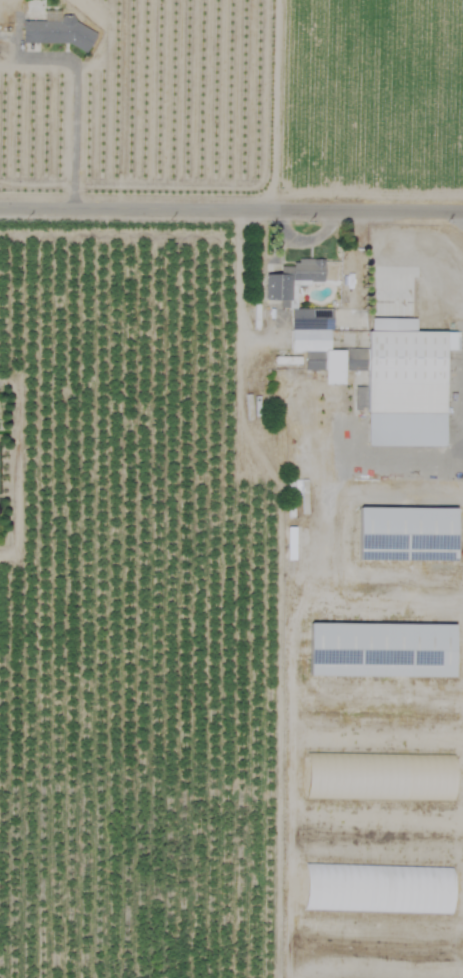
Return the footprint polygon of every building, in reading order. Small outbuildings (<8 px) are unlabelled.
[(22,43),(67,43),(86,53),(96,33),(72,21),(73,16),(58,16),(58,12),(44,12),(44,21),(22,21),(22,43)] [(264,274),(264,300),(280,301),(280,308),(289,308),(289,281),(323,281),(324,259),(295,259),(294,267),(280,266),(279,275),(264,274)] [(330,309),(290,309),(291,351),(304,351),(304,370),(324,370),(324,384),(344,384),(344,371),(365,371),(365,349),(331,350),(330,309)] [(415,331),(415,319),(368,318),(366,446),(444,446),(445,350),(458,350),(459,332),(415,331)] [(455,508),(358,507),(357,560),(455,561),(455,508)] [(453,677),(453,625),(309,623),(308,675),(453,677)] [(450,914),(451,868),(304,865),(303,911),(450,914)]
